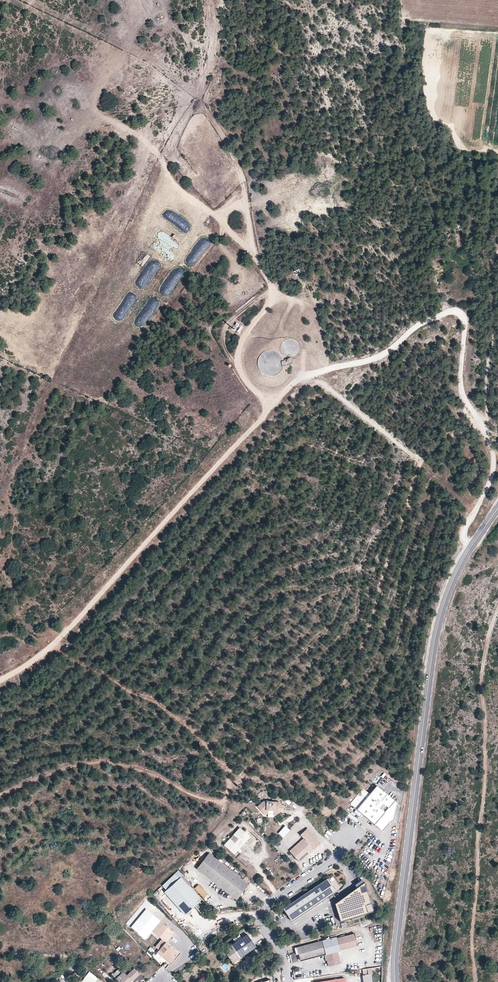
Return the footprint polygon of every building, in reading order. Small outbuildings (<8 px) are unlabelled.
[(300,352),(300,350),(300,348),(299,347),(299,345),(298,344),(297,343),(295,342),(294,341),(292,340),(290,340),(289,340),(287,341),(286,342),(284,342),(283,344),(282,345),(281,347),(281,348),(281,350),(281,352),(281,353),(282,355),(283,356),(284,357),(285,358),(287,359),(284,362),(283,360),(282,358),(281,356),(279,354),(277,353),(275,352),(273,351),(271,351),(269,351),(266,352),(264,353),(262,354),(261,356),(260,358),(259,360),(258,362),(258,364),(258,366),(259,368),(260,371),(261,372),(262,374),(264,375),(266,376),(269,377),(271,377),(273,377),(275,376),(277,375),(279,374),(281,373),(282,371),(283,369),(284,368),(291,367),(294,365),(293,359),(295,358),(296,357),(297,356),(298,355),(299,353),(300,352)] [(392,819),(395,802),(376,785),(369,793),(356,808),(380,830),(388,822),(392,819)] [(356,808),(369,793),(363,787),(350,803),(356,808)] [(284,807),(278,801),(263,800),(257,805),(263,812),(266,809),(274,809),(277,812),(284,807)] [(277,832),(281,837),(289,830),(284,825),(277,832)] [(244,840),(248,836),(239,827),(223,844),(233,853),(244,840)] [(297,859),(318,841),(307,828),(299,834),(303,837),(289,849),(294,856),(294,857),(296,859),(297,859)] [(249,844),(253,840),(248,836),(244,840),(249,844)] [(298,861),(319,843),(318,841),(297,859),(298,861)] [(228,868),(208,852),(196,868),(235,899),(248,883),(231,870),(228,868)] [(178,879),(174,874),(162,885),(166,890),(187,913),(194,906),(199,902),(178,879)] [(199,901),(201,900),(181,877),(178,879),(199,902),(199,901)] [(290,920),(334,889),(326,877),(282,907),(290,920)] [(372,908),(364,880),(363,881),(355,886),(333,902),(337,918),(372,908)] [(197,883),(193,888),(202,898),(207,893),(197,883)] [(187,913),(166,890),(164,892),(184,915),(187,913)] [(209,911),(199,901),(199,902),(194,906),(202,915),(204,916),(209,911)] [(161,921),(146,909),(131,927),(146,939),(152,931),(161,921)] [(178,953),(166,943),(174,933),(161,921),(152,931),(162,939),(155,947),(159,950),(168,957),(166,960),(170,963),(178,953)] [(297,953),(298,960),(323,954),(326,966),(339,963),(336,951),(357,946),(354,933),(336,938),(336,937),(296,946),(296,949),(297,953)] [(233,963),(256,947),(247,935),(224,951),(227,955),(233,963)] [(168,957),(159,950),(157,953),(166,960),(168,957)] [(116,979),(123,972),(120,968),(112,975),(116,979)] [(372,968),(363,969),(363,975),(362,975),(363,981),(373,981),(372,968)] [(140,974),(134,969),(127,976),(123,972),(116,979),(119,981),(133,981),(132,981),(140,974)] [(98,978),(89,972),(82,981),(95,981),(98,978)]
